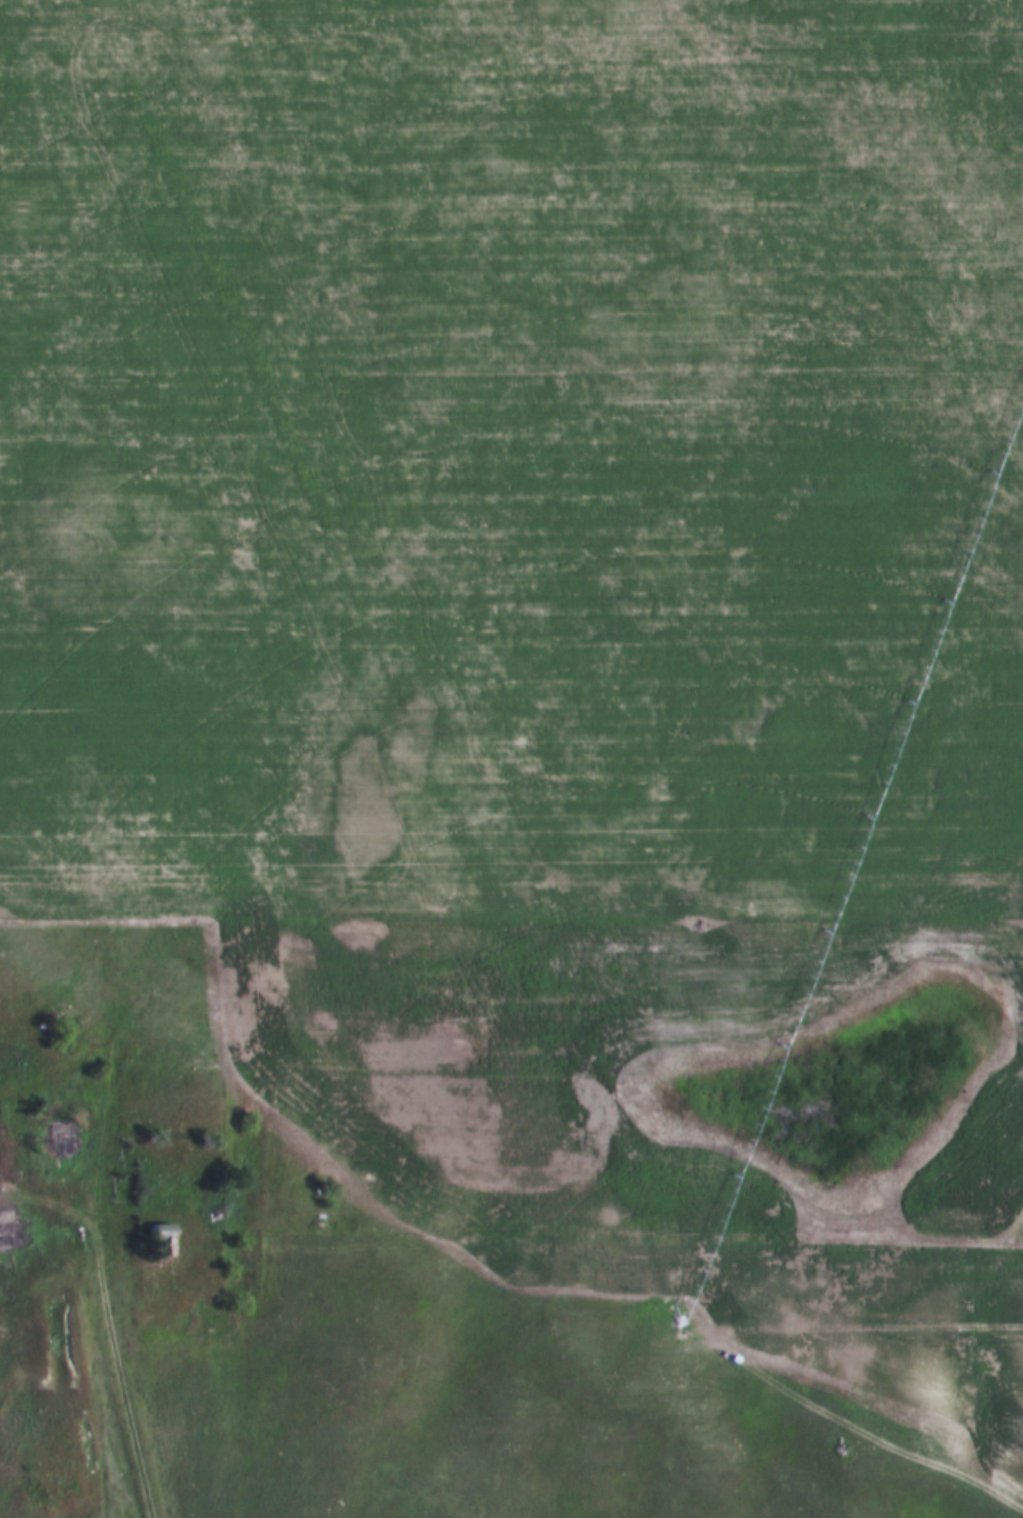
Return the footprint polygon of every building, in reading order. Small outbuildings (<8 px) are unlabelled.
[(55,1153),(72,1153),(72,1129),(55,1129),(55,1153)] [(9,1243),(8,1209),(0,1209),(0,1243),(9,1243)] [(169,1254),(169,1223),(147,1223),(147,1238),(153,1238),(153,1254),(169,1254)]
